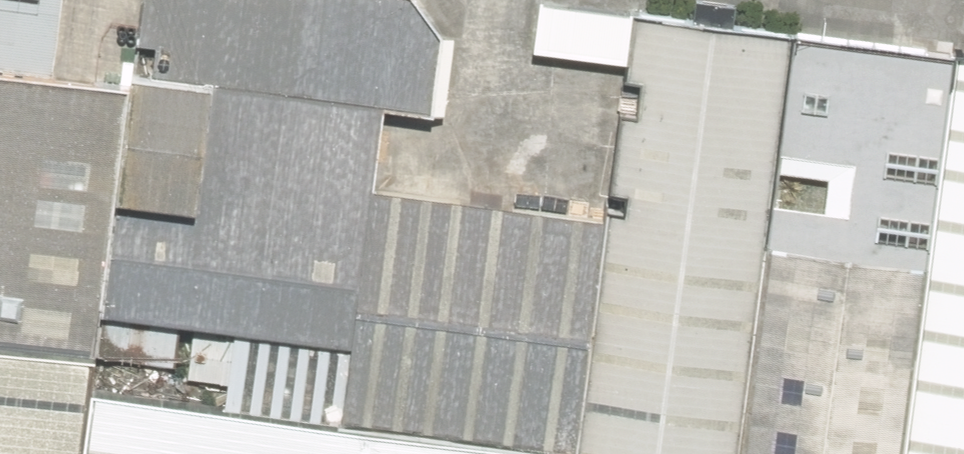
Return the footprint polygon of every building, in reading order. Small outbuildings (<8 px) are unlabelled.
[(127,93),(100,317),(346,352),(372,195),(381,113),(439,118),(450,39),(419,0),(141,0),(127,93)] [(606,221),(575,453),(737,453),(765,249),(791,39),(536,3),(532,51),(626,64),(606,221)] [(898,453),(963,453),(963,60),(952,59),(921,271),(898,453)] [(94,352),(100,317),(127,93),(0,79),(0,343),(94,352)] [(547,453),(568,453),(606,221),(372,195),(346,352),(338,423),(547,453)] [(740,453),(898,453),(921,271),(765,249),(740,453)] [(91,399),(94,352),(0,343),(0,453),(83,453),(91,399)] [(91,399),(83,453),(547,453),(338,423),(91,399)]
